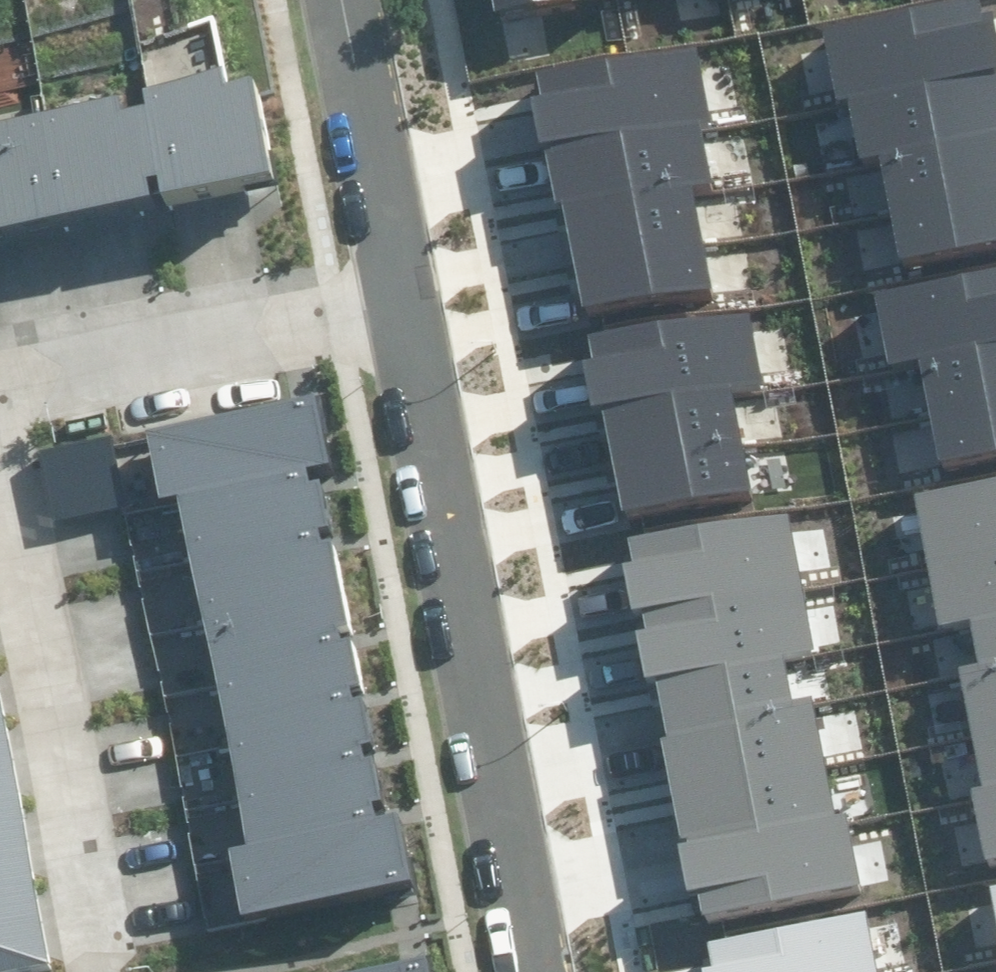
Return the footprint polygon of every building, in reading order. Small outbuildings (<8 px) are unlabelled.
[(495,11),(549,0),(492,0),(495,11)] [(995,236),(995,28),(992,7),(979,9),(978,0),(944,0),(823,25),(837,90),(844,89),(859,159),(880,155),(901,256),(995,236)] [(561,202),(581,310),(710,285),(691,183),(713,179),(701,116),(708,115),(694,42),(536,72),(541,97),(530,99),(550,204),(561,202)] [(150,194),(147,177),(157,175),(161,193),(273,171),(254,78),(225,83),(222,66),(143,82),(147,103),(121,109),(119,96),(0,121),(0,225),(150,194)] [(995,450),(995,270),(881,294),(895,361),(915,357),(936,462),(995,450)] [(602,410),(623,515),(753,489),(732,384),(760,378),(746,310),(586,342),(591,365),(579,368),(588,413),(602,410)] [(398,814),(377,819),(372,798),(382,796),(374,754),(364,756),(362,744),(373,742),(363,696),(351,698),(348,685),(359,682),(350,638),(341,640),(339,629),(350,627),(331,539),(321,541),(319,531),(327,529),(317,480),(308,482),(305,469),(331,464),(315,391),(144,427),(159,496),(172,493),(246,843),(226,847),(240,913),(411,878),(398,814)] [(985,859),(995,857),(995,478),(913,494),(939,624),(967,619),(976,663),(958,666),(982,786),(971,788),(985,859)] [(699,908),(857,878),(843,806),(832,808),(809,688),(791,692),(782,648),(811,642),(785,512),(626,543),(629,560),(622,561),(632,610),(642,608),(645,621),(634,623),(648,694),(659,692),(666,728),(659,730),(679,835),(674,836),(683,886),(695,884),(699,908)] [(50,964),(0,714),(0,971),(8,971),(50,964)] [(863,911),(707,942),(710,957),(698,959),(701,971),(875,971),(863,911)]
